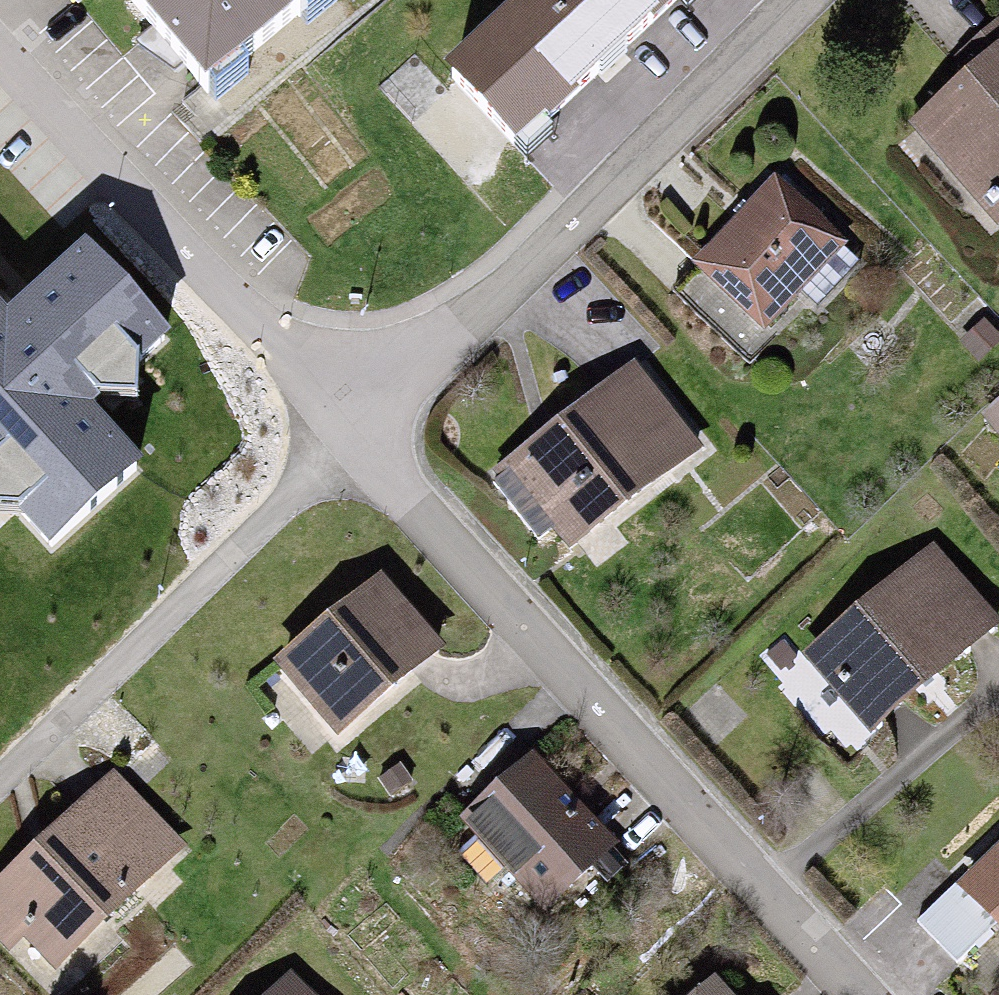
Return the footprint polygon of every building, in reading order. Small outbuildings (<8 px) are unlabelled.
[(143,11),(217,97),(330,0),(155,0),(143,11)] [(455,78),(519,142),(662,0),(533,0),(455,78)] [(912,118),(998,221),(998,45),(912,118)] [(775,184),(696,269),(767,336),(847,251),(775,184)] [(0,299),(0,511),(39,558),(149,465),(93,398),(170,333),(100,251),(18,320),(0,299)] [(628,371),(503,470),(578,566),(704,467),(628,371)] [(980,422),(998,443),(998,405),(980,422)] [(934,545),(808,654),(869,724),(995,615),(934,545)] [(376,577),(276,660),(339,736),(439,653),(376,577)] [(535,753),(465,813),(550,912),(620,853),(535,753)] [(0,886),(0,940),(42,986),(182,859),(113,784),(0,886)] [(965,881),(998,917),(998,851),(965,881)] [(699,994),(735,994),(718,977),(699,994)] [(273,994),(295,994),(284,984),(273,994)]
